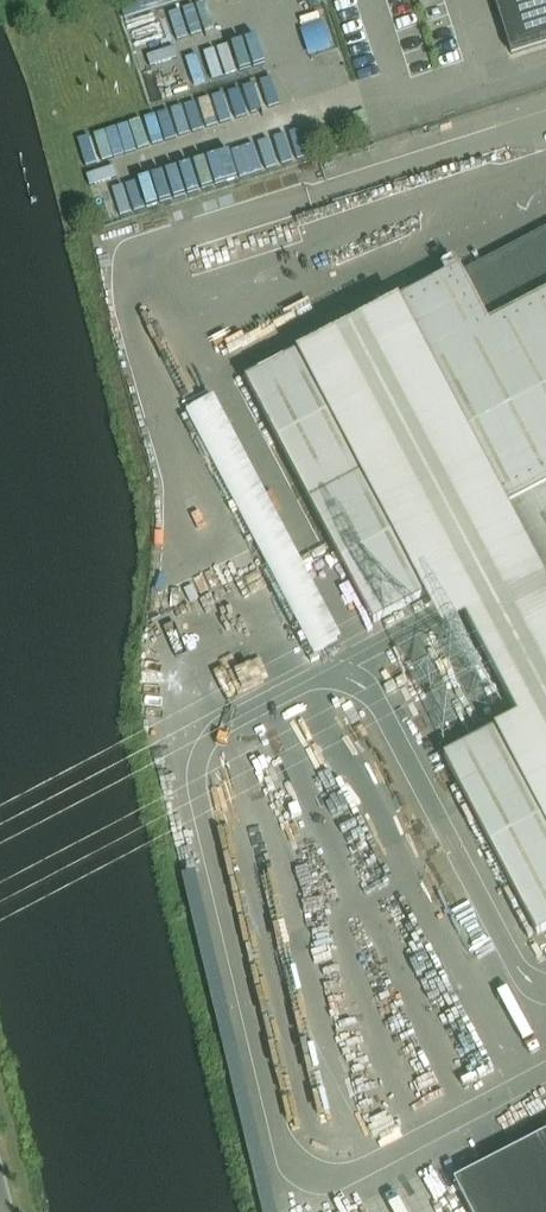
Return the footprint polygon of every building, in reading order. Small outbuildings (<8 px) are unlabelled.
[(199,25),(190,0),(154,0),(130,8),(141,43),(199,25)] [(503,28),(503,27),(512,54),(545,43),(545,0),(494,0),(503,28)] [(463,274),(460,270),(388,308),(545,608),(545,230),(463,274)] [(388,308),(246,383),(373,625),(425,597),(448,586),(467,620),(534,585),(388,308)] [(319,654),(349,639),(223,393),(193,408),(319,654)] [(445,758),(538,935),(545,931),(545,608),(534,585),(467,620),(519,719),(445,758)] [(454,1181),(470,1211),(545,1211),(545,1134),(454,1181)]
